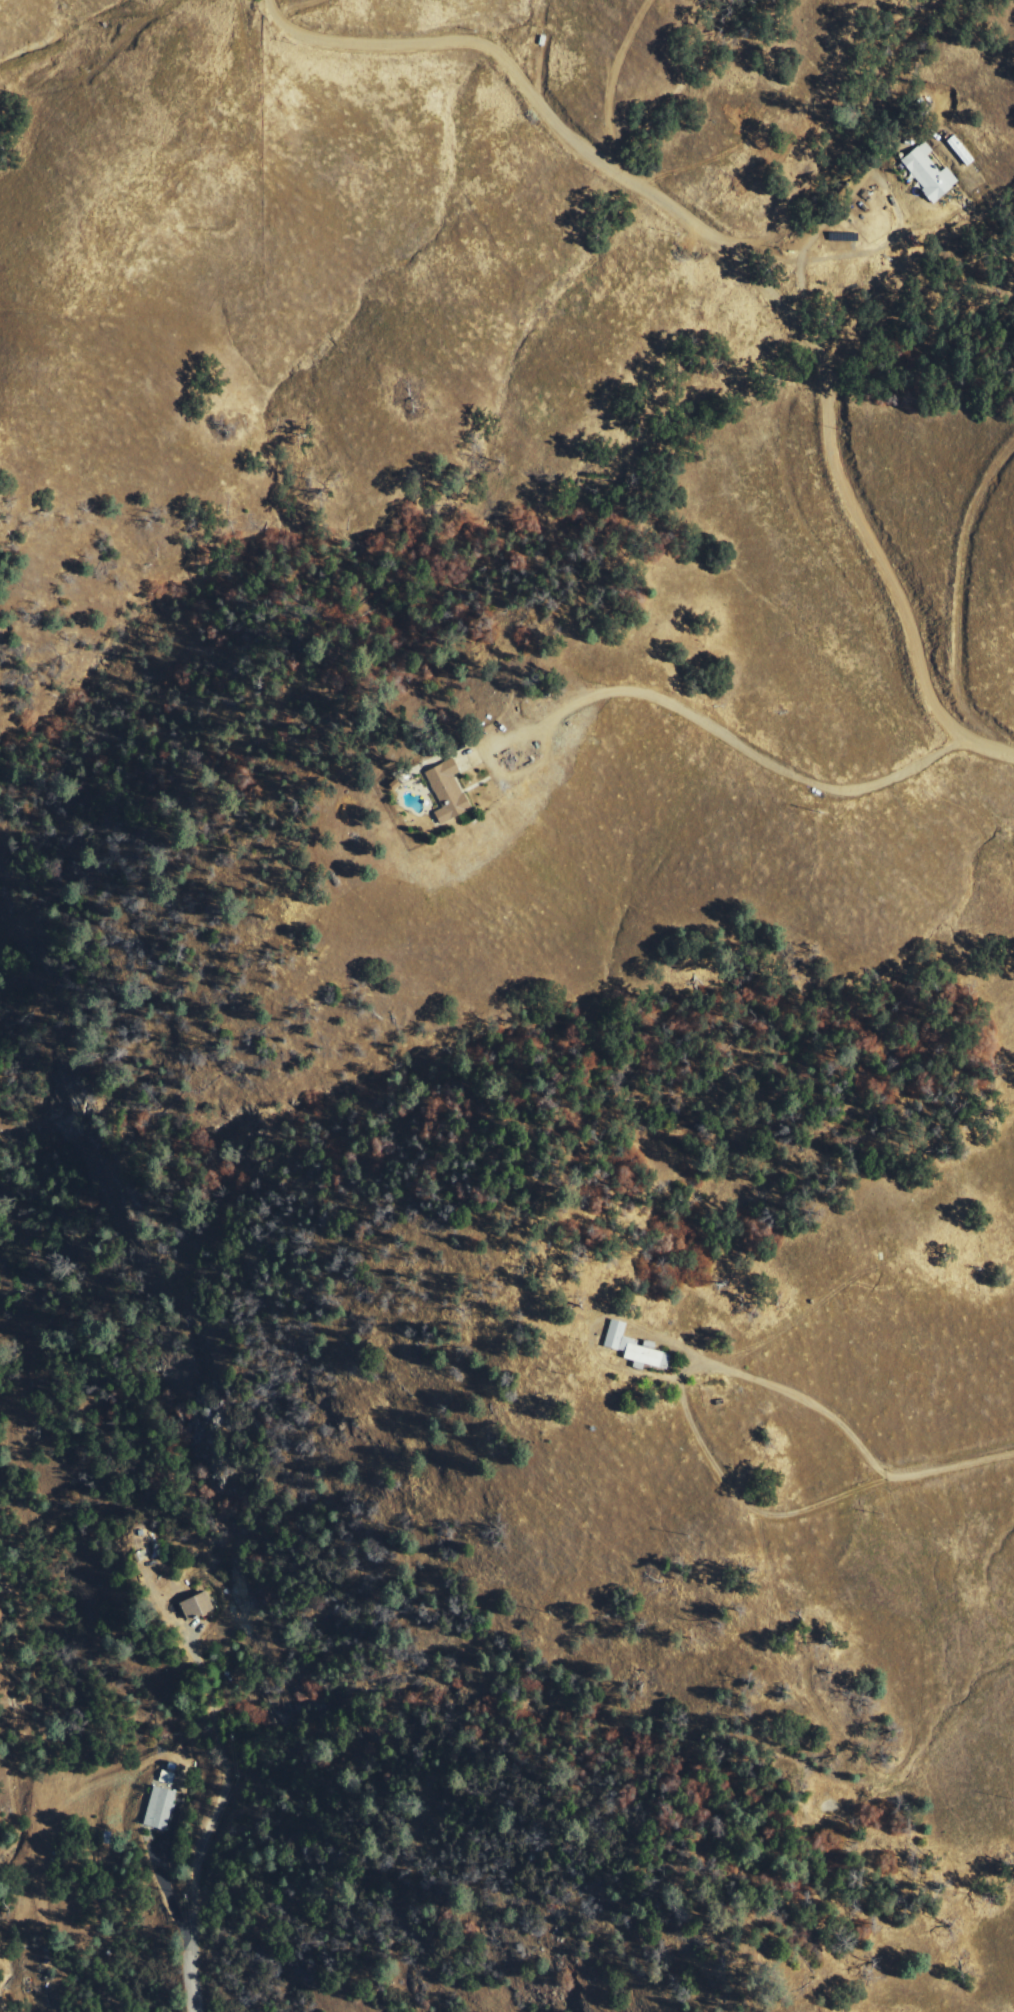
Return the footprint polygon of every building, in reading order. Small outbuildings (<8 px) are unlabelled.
[(955,190),(929,155),(933,152),(927,143),(902,161),(935,204),(955,190)] [(434,770),(450,807),(443,810),(449,823),(480,810),(464,773),(469,771),(463,757),(434,770)] [(607,1348),(627,1352),(625,1359),(637,1362),(636,1368),(645,1370),(646,1364),(670,1370),(674,1354),(656,1350),(657,1344),(652,1343),(651,1347),(640,1345),(641,1340),(626,1337),(629,1323),(613,1319),(607,1348)] [(218,1610),(209,1592),(183,1604),(192,1622),(218,1610)] [(176,1773),(163,1771),(161,1781),(175,1784),(176,1773)] [(178,1791),(153,1786),(146,1826),(170,1831),(178,1791)]
